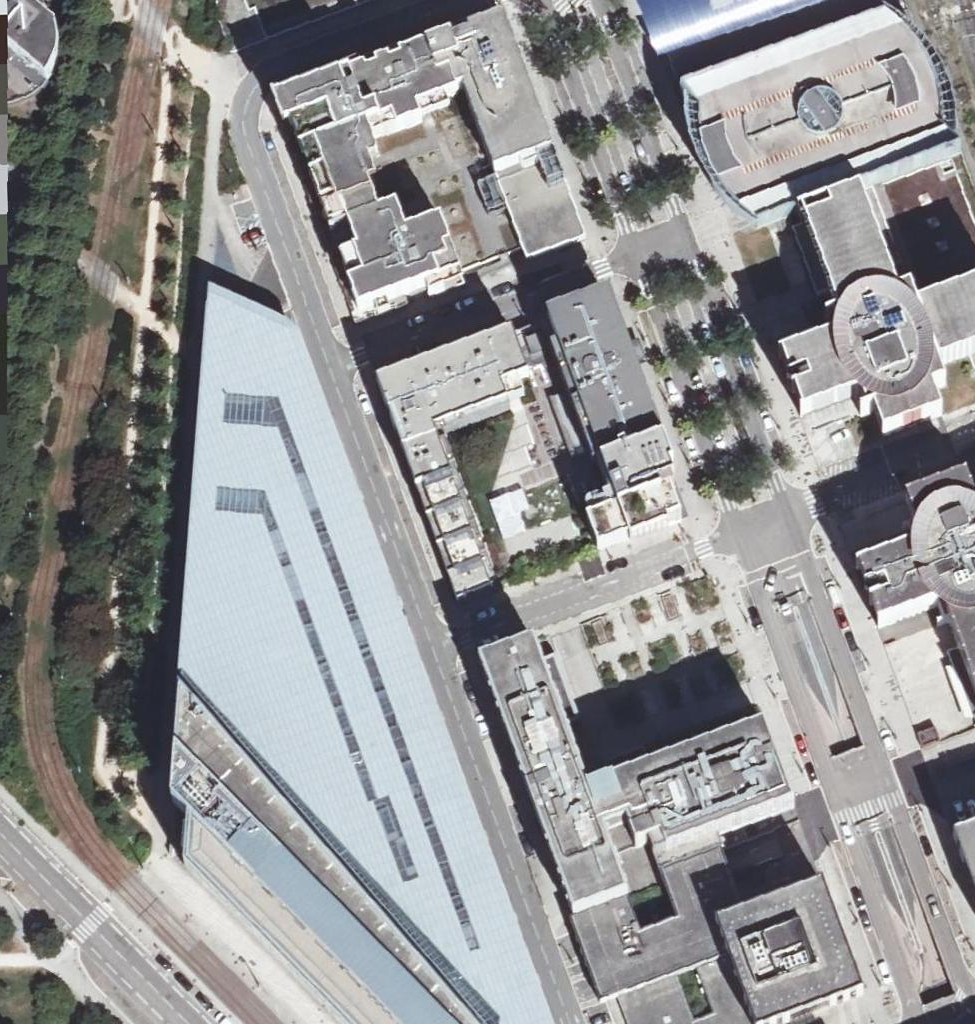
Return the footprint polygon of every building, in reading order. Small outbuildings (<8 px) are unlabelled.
[(35,8),(41,1),(39,0),(0,0),(0,103),(1,104),(14,103),(27,98),(38,91),(45,84),(51,77),(56,68),(59,58),(60,49),(59,39),(57,26),(35,8)] [(218,12),(232,52),(264,40),(253,12),(248,13),(243,0),(219,0),(218,12)] [(248,13),(253,12),(264,40),(374,0),(243,0),(248,13)] [(904,0),(647,0),(669,61),(678,84),(904,0)] [(962,155),(908,10),(681,94),(702,116),(708,110),(706,105),(715,102),(733,150),(722,154),(729,173),(740,170),(755,210),(762,228),(802,214),(876,186),(962,155)] [(462,88),(495,175),(555,152),(515,45),(506,19),(424,49),(436,78),(448,74),(455,91),(462,88)] [(456,95),(455,91),(448,74),(436,78),(424,49),(420,51),(350,77),(364,116),(376,110),(380,123),(393,119),(398,130),(420,122),(416,109),(456,95)] [(337,140),(380,123),(376,110),(364,116),(350,77),(343,79),(276,104),(285,130),(328,114),(337,140)] [(315,148),(337,140),(328,114),(285,130),(304,182),(325,176),(315,148)] [(465,284),(461,272),(441,220),(405,234),(397,208),(378,214),(369,188),(377,184),(371,166),(374,165),(377,163),(380,157),(377,151),(373,140),(398,130),(393,119),(380,123),(337,140),(315,148),(325,176),(337,208),(341,207),(359,251),(355,253),(365,279),(343,287),(357,324),(409,305),(405,293),(416,288),(426,285),(430,297),(465,284)] [(587,239),(555,152),(495,175),(522,249),(527,261),(558,250),(587,239)] [(337,208),(325,176),(304,182),(343,287),(365,279),(355,253),(359,251),(341,207),(337,208)] [(876,186),(802,214),(805,224),(793,228),(818,296),(830,291),(834,303),(839,316),(833,318),(839,336),(783,357),(791,381),(810,374),(814,385),(796,392),(805,415),(861,395),(865,404),(868,414),(875,411),(884,437),(943,415),(933,390),(946,385),(939,366),(974,353),(974,287),(919,306),(911,288),(899,292),(890,267),(903,263),(899,251),(892,231),(876,186)] [(598,465),(661,440),(644,395),(608,298),(546,320),(598,465)] [(521,989),(378,598),(329,466),(327,459),(288,352),(282,349),(263,342),(258,331),(255,330),(212,311),(181,747),(177,805),(193,821),(187,878),(334,1023),(533,1023),(521,989)] [(598,465),(546,320),(510,333),(527,378),(503,387),(510,406),(438,433),(497,588),(594,553),(576,506),(609,494),(598,465)] [(527,378),(510,333),(378,383),(460,602),(497,588),(438,433),(510,406),(503,387),(527,378)] [(594,553),(682,521),(672,493),(675,490),(673,482),(675,481),(661,440),(598,465),(609,494),(576,506),(594,553)] [(966,479),(907,500),(917,526),(911,528),(914,537),(918,547),(861,568),(869,591),(885,585),(889,598),(873,603),(882,627),(951,602),(954,609),(955,611),(958,620),(950,623),(959,649),(949,653),(972,718),(974,717),(974,504),(966,479)] [(481,661),(512,745),(565,725),(580,720),(575,704),(550,636),(481,661)] [(524,777),(528,789),(581,769),(577,758),(565,725),(512,745),(524,777)] [(661,872),(723,850),(725,849),(720,835),(795,807),(765,725),(651,766),(643,746),(624,753),(605,760),(612,781),(589,789),(581,769),(528,789),(573,913),(614,897),(616,903),(626,899),(630,898),(665,884),(661,872)] [(924,748),(941,741),(936,728),(918,734),(924,748)] [(954,836),(965,865),(974,869),(974,870),(974,829),(954,836)] [(784,1023),(864,994),(842,934),(823,883),(745,912),(723,850),(661,872),(665,884),(678,920),(642,933),(630,898),(626,899),(616,903),(575,918),(572,919),(603,1003),(620,996),(625,1010),(630,1023),(784,1023)] [(575,918),(616,903),(614,897),(573,913),(575,918)]
